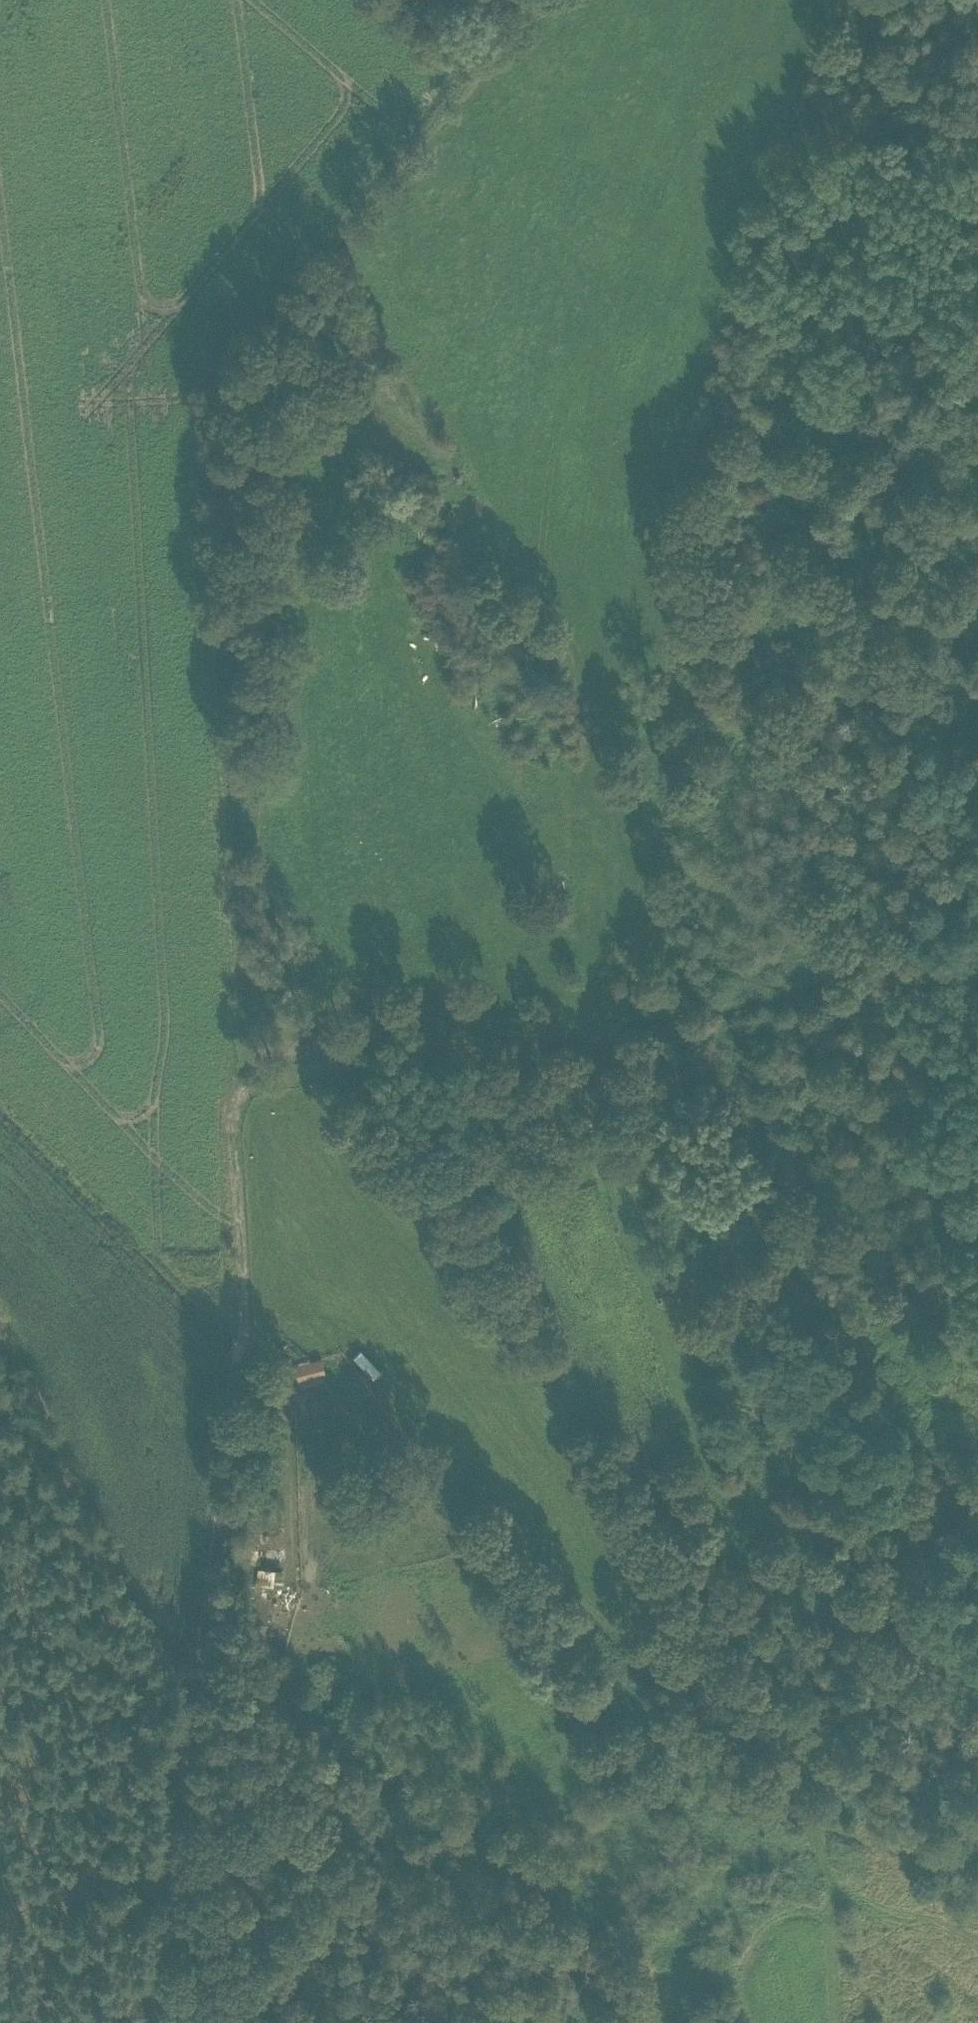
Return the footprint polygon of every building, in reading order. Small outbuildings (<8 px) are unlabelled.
[(319,1358),(293,1365),(297,1379),(323,1372),(319,1358)]
